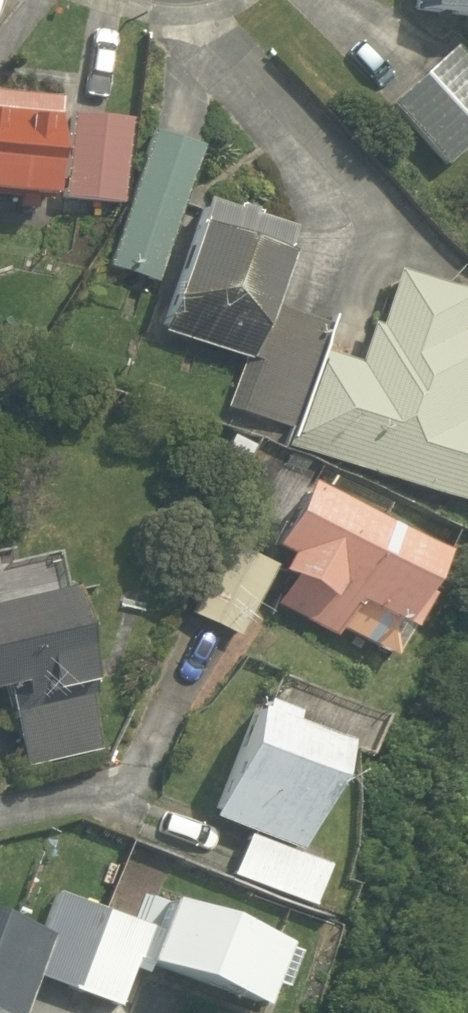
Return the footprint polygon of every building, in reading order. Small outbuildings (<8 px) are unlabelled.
[(422,20),(467,25),(467,0),(424,0),(422,20)] [(420,80),(383,117),(446,180),(467,157),(467,128),(420,80)] [(127,211),(132,113),(19,107),(20,94),(0,93),(0,204),(127,211)] [(152,287),(202,153),(162,138),(112,272),(152,287)] [(272,331),(295,271),(219,241),(184,331),(258,360),(237,412),(292,433),(324,351),(272,331)] [(289,444),(467,513),(467,298),(412,277),(379,363),(328,344),(289,444)] [(462,539),(309,474),(275,554),(300,565),(278,616),(435,683),(467,606),(467,561),(455,555),(462,539)] [(242,648),(281,575),(233,549),(194,622),(242,648)] [(0,608),(0,728),(3,727),(8,756),(94,740),(84,688),(100,685),(83,593),(0,608)] [(273,725),(225,838),(242,845),(223,889),(323,932),(346,878),(329,871),(373,767),(273,725)] [(144,926),(73,905),(49,988),(119,1009),(144,926)] [(190,912),(167,979),(270,1012),(304,1012),(323,957),(190,912)] [(0,921),(0,1012),(8,1012),(42,941),(0,921)]
